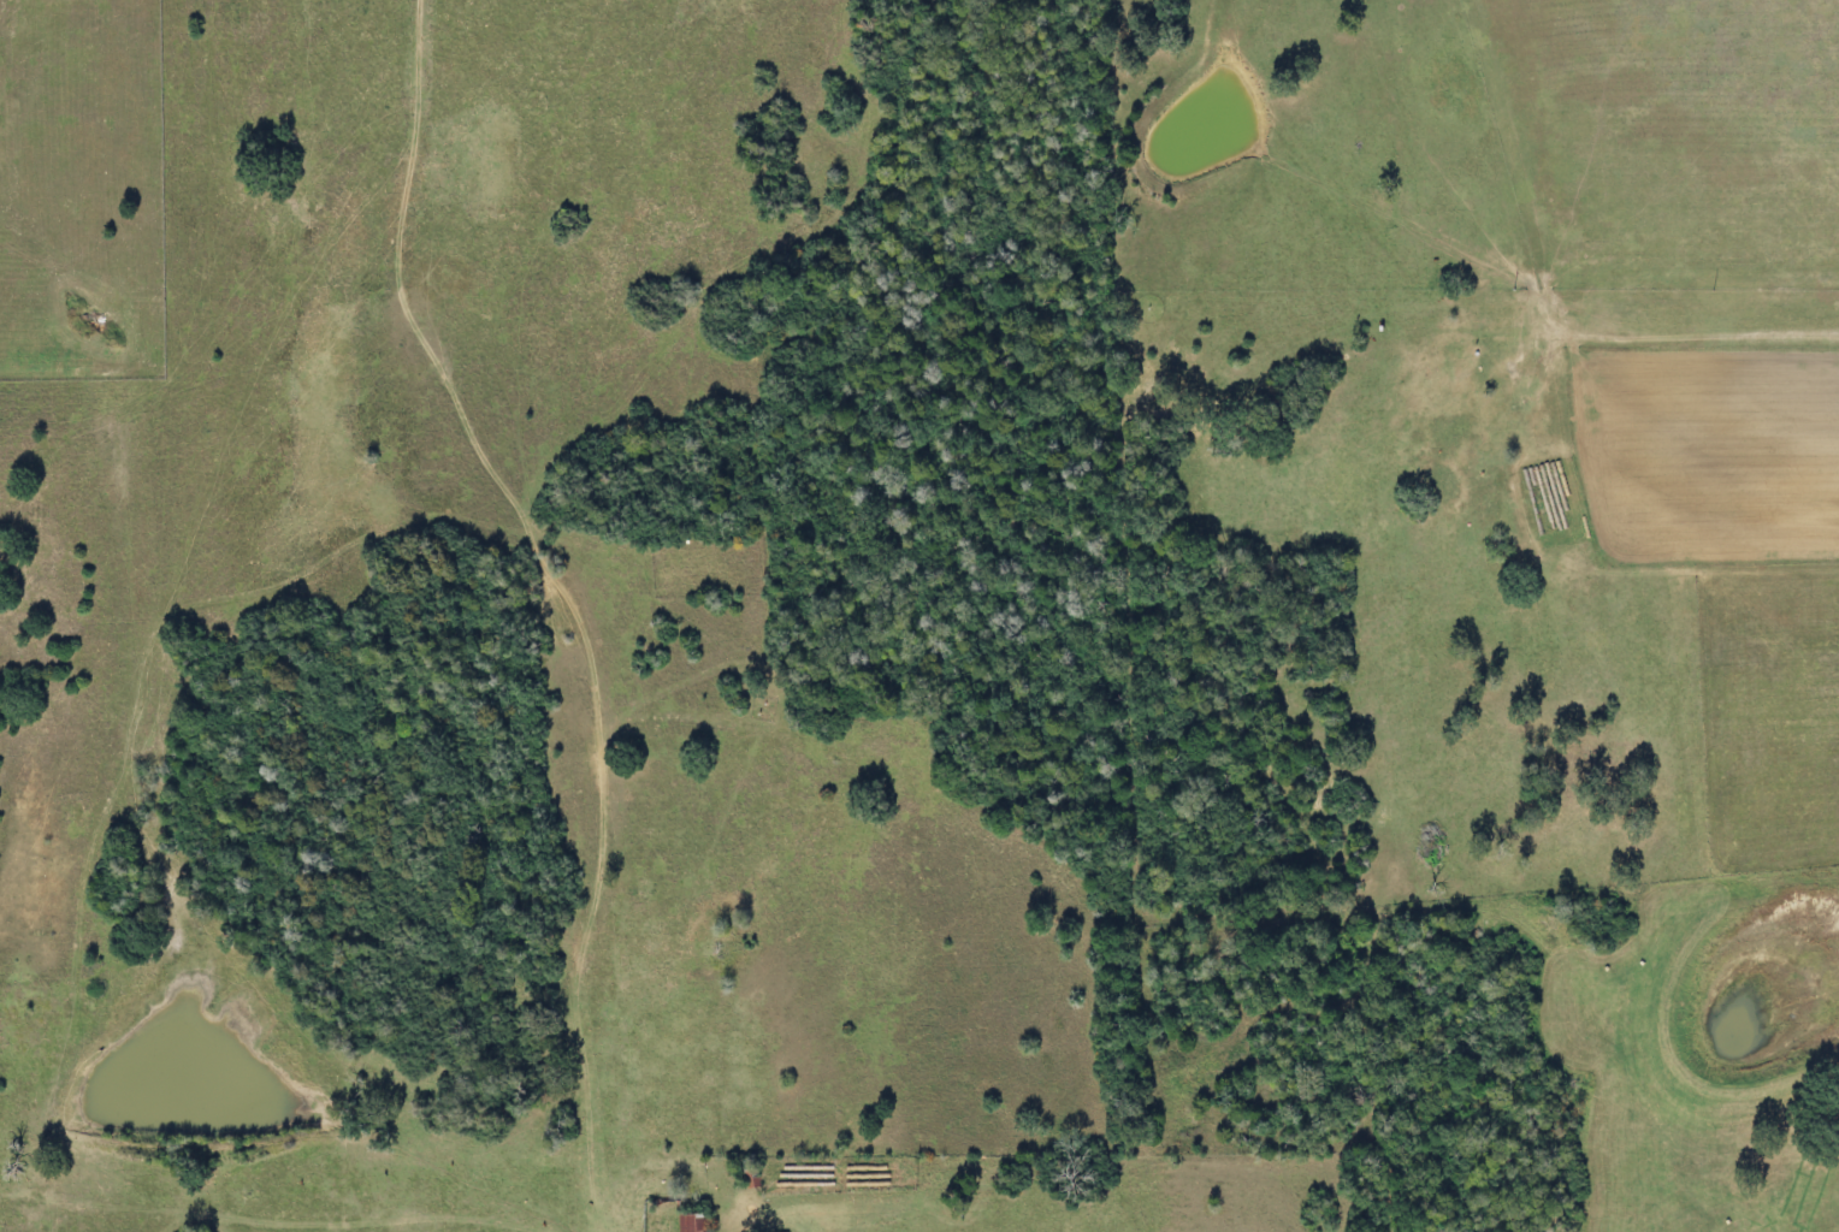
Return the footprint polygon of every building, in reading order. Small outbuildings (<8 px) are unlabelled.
[(682,1231),(711,1231),(711,1215),(682,1215),(682,1231)]
